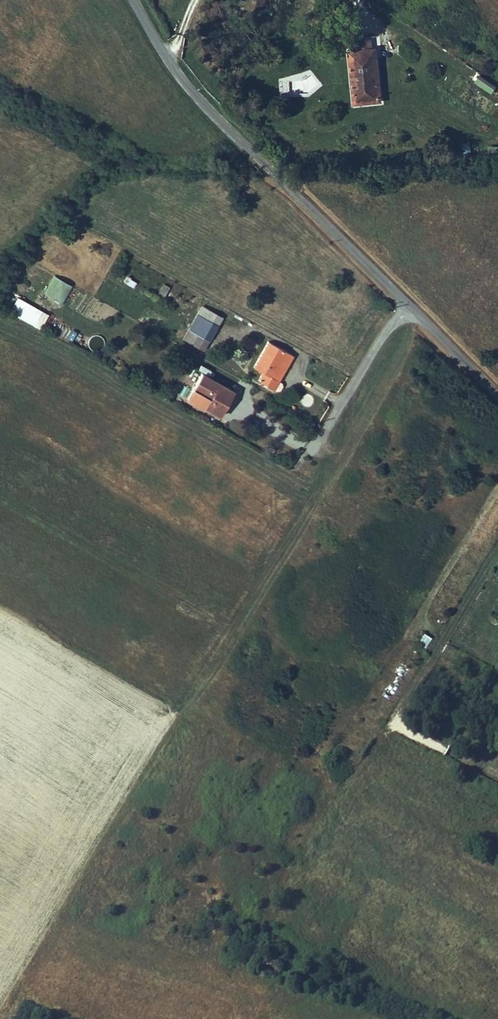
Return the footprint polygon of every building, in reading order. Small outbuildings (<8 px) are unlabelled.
[(328,44),(328,56),(342,56),(342,44),(328,44)] [(52,275),(45,296),(66,302),(72,282),(52,275)] [(127,275),(123,282),(133,287),(137,281),(127,275)] [(164,296),(169,285),(160,281),(155,292),(164,296)] [(40,328),(49,312),(16,295),(8,312),(40,328)] [(180,324),(200,335),(208,320),(197,313),(202,302),(194,298),(180,324)] [(221,317),(232,324),(237,316),(226,309),(221,317)] [(214,329),(225,336),(232,324),(221,317),(214,329)] [(295,358),(276,347),(262,373),(270,377),(265,386),(281,395),(287,386),(281,382),(295,358)] [(228,420),(242,398),(207,378),(192,405),(209,415),(211,411),(228,420)] [(423,631),(418,641),(426,645),(431,635),(423,631)]
